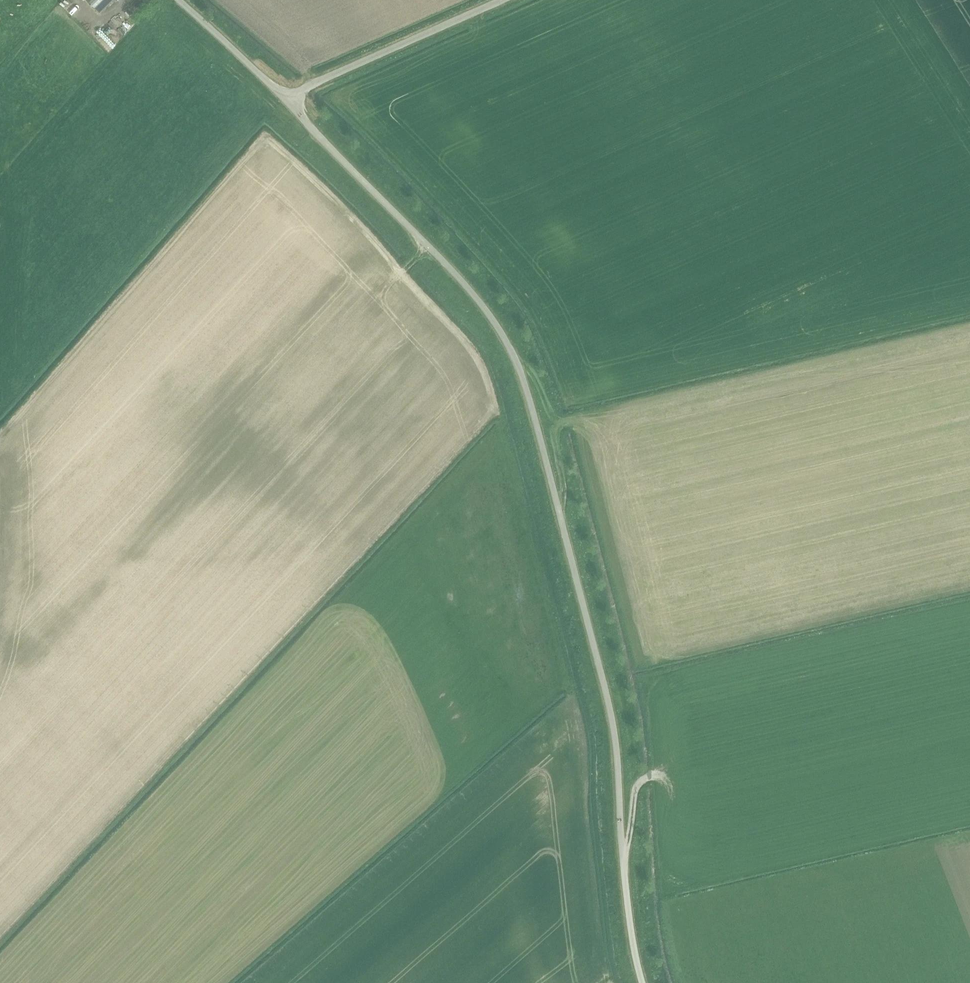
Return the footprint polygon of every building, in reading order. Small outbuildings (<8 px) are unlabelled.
[(112,0),(88,0),(100,12),(112,0)] [(111,38),(119,44),(122,39),(115,33),(111,38)]
